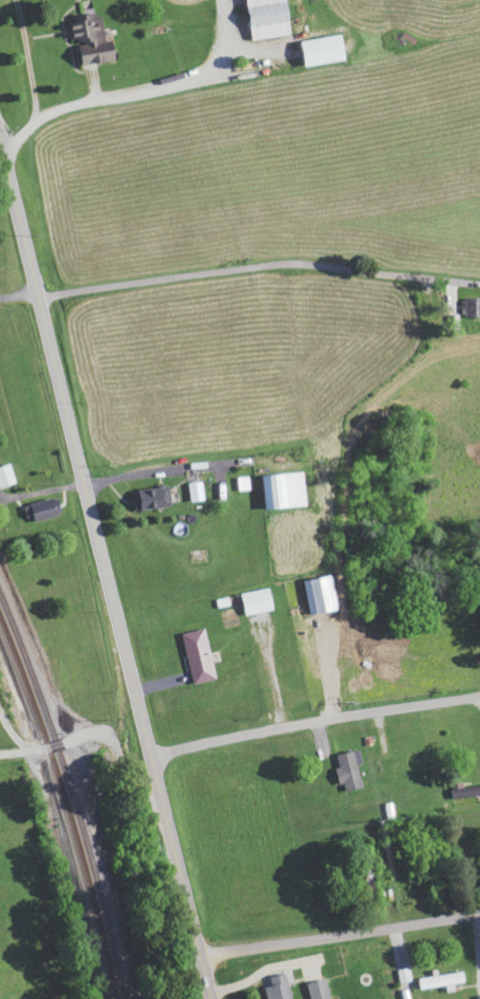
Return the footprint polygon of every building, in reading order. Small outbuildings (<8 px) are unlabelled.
[(295,35),(290,0),(250,0),(256,41),(295,35)] [(82,66),(120,62),(117,40),(108,42),(105,15),(77,18),(82,66)] [(309,68),(351,61),(347,35),(305,42),(309,68)] [(463,298),(463,316),(479,317),(479,298),(463,298)] [(1,488),(18,483),(13,464),(0,467),(0,486),(1,488)] [(308,506),(306,472),(264,474),(266,509),(308,506)] [(192,502),(206,500),(204,481),(189,483),(192,502)] [(136,490),(138,511),(174,507),(172,486),(136,490)] [(38,522),(62,515),(56,497),(26,506),(29,516),(35,514),(38,522)] [(311,615),(339,610),(332,575),(304,580),(311,615)] [(275,611),(273,590),(243,592),(245,614),(275,611)] [(185,633),(193,684),(217,680),(209,629),(185,633)] [(348,792),(366,787),(360,765),(365,763),(362,750),(339,755),(342,766),(338,768),(342,784),(346,783),(348,792)] [(458,799),(479,796),(479,786),(456,790),(458,799)] [(446,986),(447,993),(457,991),(456,984),(468,983),(466,971),(438,975),(438,976),(419,979),(420,990),(446,986)] [(270,998),(296,998),(289,973),(273,977),(275,985),(267,987),(270,998)] [(313,998),(334,998),(330,979),(309,984),(313,998)]
